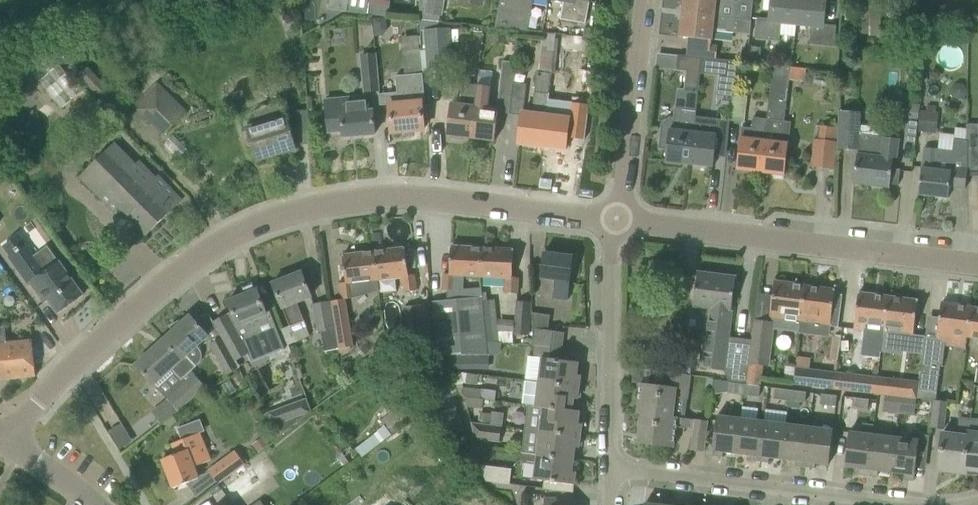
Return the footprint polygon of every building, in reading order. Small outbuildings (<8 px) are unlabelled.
[(328,10),(345,13),(347,0),(330,0),(328,10)] [(345,13),(350,13),(371,15),(372,1),(369,1),(368,1),(362,0),(347,0),(345,13)] [(438,22),(439,17),(443,17),(446,0),(419,0),(420,20),(438,22)] [(499,6),(495,29),(526,32),(532,0),(500,0),(499,6)] [(562,2),(559,21),(565,21),(585,24),(589,2),(578,0),(549,0),(562,2)] [(732,6),(722,5),(723,0),(683,0),(682,13),(751,21),(753,0),(733,0),(732,6)] [(796,26),(798,0),(771,0),(769,19),(756,18),(754,40),(779,43),(781,24),(796,26)] [(796,26),(810,27),(809,46),(833,48),(836,26),(823,25),(825,0),(798,0),(796,26)] [(686,56),(701,58),(715,60),(717,47),(711,46),(713,30),(749,34),(750,21),(751,22),(751,21),(682,13),(679,37),(688,38),(686,56)] [(385,17),(373,18),(375,36),(382,35),(386,30),(385,17)] [(453,68),(450,28),(423,30),(426,69),(453,68)] [(747,62),(759,63),(761,48),(748,47),(747,62)] [(398,86),(387,87),(389,105),(389,113),(391,133),(423,130),(421,110),(419,87),(422,87),(418,50),(402,52),(404,70),(396,71),(398,86)] [(359,55),(363,93),(380,91),(376,53),(359,55)] [(701,58),(686,56),(677,55),(675,71),(685,72),(683,91),(696,92),(699,71),(701,58)] [(724,74),(725,61),(715,60),(701,58),(699,71),(724,74)] [(502,61),(496,109),(498,109),(509,111),(515,63),(502,61)] [(766,121),(760,172),(784,175),(786,155),(790,133),(782,125),(790,68),(772,66),(766,121)] [(520,124),(518,144),(541,147),(546,107),(547,94),(549,74),(537,73),(532,114),(522,113),(520,124)] [(567,103),(583,104),(586,79),(570,77),(567,103)] [(157,82),(134,105),(163,134),(186,111),(157,82)] [(449,115),(446,135),(470,138),(476,85),(463,84),(460,105),(450,104),(449,115)] [(104,85),(94,94),(109,110),(119,101),(104,85)] [(476,85),(470,138),(494,141),(498,109),(496,109),(486,108),(489,87),(476,85)] [(732,111),(731,111),(730,122),(742,124),(745,94),(734,93),(732,111)] [(324,99),(327,134),(342,133),(343,137),(374,134),(372,111),(370,111),(368,94),(324,99)] [(546,107),(541,147),(565,150),(569,118),(559,117),(562,96),(547,94),(546,107)] [(256,162),(297,150),(286,115),(272,119),(268,106),(261,108),(256,110),(254,112),(249,117),(247,121),(248,126),(246,127),(247,131),(245,132),(245,136),(246,140),(247,143),(249,147),(252,146),(256,162)] [(689,164),(692,133),(694,111),(681,110),(681,114),(674,113),(674,119),(669,118),(661,125),(658,149),(666,149),(665,161),(689,164)] [(297,112),(298,125),(308,124),(307,111),(297,112)] [(715,147),(718,119),(694,117),(695,111),(694,111),(689,164),(713,167),(715,147)] [(853,183),(889,188),(889,184),(898,185),(899,170),(891,169),(892,158),(896,159),(899,140),(881,137),(881,143),(858,140),(860,112),(839,111),(836,149),(857,150),(856,163),(853,183)] [(104,112),(97,119),(103,126),(111,119),(104,112)] [(919,112),(917,132),(932,133),(934,113),(919,112)] [(736,170),(760,172),(766,121),(752,119),(751,129),(741,128),(736,170)] [(977,174),(977,125),(967,125),(967,142),(966,173),(977,174)] [(0,158),(8,152),(0,140),(0,157),(0,158)] [(811,167),(833,170),(836,143),(814,141),(811,167)] [(966,173),(967,142),(953,141),(952,159),(937,157),(937,151),(923,150),(918,195),(948,198),(949,188),(965,190),(966,173)] [(108,190),(122,204),(119,208),(145,235),(180,201),(156,177),(143,190),(127,172),(135,164),(114,143),(79,177),(100,198),(108,190)] [(24,244),(8,256),(28,283),(29,282),(33,287),(44,303),(48,300),(58,314),(83,295),(71,279),(58,261),(44,272),(33,256),(24,244)] [(463,276),(480,277),(482,248),(450,247),(449,267),(449,273),(443,273),(442,289),(447,289),(462,289),(463,276)] [(404,248),(373,252),(377,280),(402,277),(404,292),(416,290),(414,274),(408,275),(404,248)] [(482,248),(480,277),(505,278),(504,293),(517,294),(518,278),(511,278),(512,270),(513,250),(482,248)] [(377,280),(373,252),(342,255),(346,283),(339,284),(341,300),(353,298),(353,296),(361,292),(378,290),(377,280)] [(543,253),(540,278),(555,280),(552,299),(567,301),(573,257),(543,253)] [(272,283),(290,327),(304,321),(296,303),(310,297),(309,290),(301,272),(272,283)] [(729,383),(744,385),(748,385),(749,378),(747,378),(751,340),(727,337),(735,277),(697,272),(693,307),(707,308),(699,369),(723,372),(729,383)] [(782,313),(800,315),(804,286),(775,282),(770,319),(781,320),(782,313)] [(804,286),(800,315),(819,318),(818,325),(837,327),(842,295),(834,294),(834,290),(804,286)] [(236,361),(245,356),(250,363),(267,356),(266,353),(282,346),(283,351),(285,350),(270,312),(266,313),(257,289),(228,301),(233,314),(227,317),(226,315),(212,322),(221,337),(236,361)] [(881,337),(887,297),(858,293),(853,329),(864,330),(868,358),(879,359),(881,337)] [(481,301),(483,300),(482,296),(447,299),(431,301),(436,354),(451,355),(487,355),(485,334),(481,301)] [(917,301),(887,297),(881,337),(900,339),(901,335),(913,337),(917,301)] [(331,303),(339,349),(353,346),(345,300),(331,303)] [(494,300),(483,300),(481,301),(485,334),(498,332),(494,300)] [(513,334),(526,335),(529,302),(517,301),(513,334)] [(313,305),(318,332),(334,329),(329,302),(313,305)] [(917,399),(932,401),(935,401),(939,366),(942,366),(944,340),(947,341),(947,334),(966,336),(970,308),(941,304),(936,339),(925,338),(919,381),(919,384),(917,399)] [(429,305),(404,307),(406,330),(430,328),(429,305)] [(966,336),(977,338),(977,309),(970,308),(966,336)] [(532,314),(534,345),(561,348),(563,333),(547,331),(549,316),(532,314)] [(208,336),(203,330),(190,316),(136,365),(154,385),(171,369),(181,380),(191,371),(196,367),(186,356),(208,336)] [(752,340),(751,340),(747,378),(749,378),(748,385),(759,387),(763,366),(767,367),(772,324),(754,322),(752,340)] [(35,376),(32,340),(6,343),(4,326),(0,326),(0,379),(35,376)] [(838,363),(841,337),(832,336),(830,362),(838,363)] [(239,366),(236,361),(221,337),(209,344),(227,373),(239,366)] [(400,337),(388,338),(389,351),(402,349),(400,337)] [(533,357),(528,356),(525,380),(538,382),(578,387),(580,375),(576,375),(577,362),(559,360),(561,348),(534,345),(533,357)] [(658,354),(656,371),(671,373),(673,373),(675,356),(673,356),(658,354)] [(487,355),(451,355),(452,367),(488,367),(488,355),(487,355)] [(793,384),(833,389),(835,372),(795,367),(793,384)] [(637,414),(640,414),(641,414),(672,418),(674,398),(685,400),(688,375),(676,374),(673,373),(671,373),(656,371),(654,385),(640,383),(637,414)] [(846,390),(876,394),(878,376),(848,373),(846,390)] [(466,374),(465,383),(477,384),(478,375),(466,374)] [(167,399),(177,411),(204,386),(194,375),(167,399)] [(917,384),(919,384),(919,381),(891,378),(888,396),(899,397),(899,396),(915,398),(917,384)] [(527,405),(543,407),(571,411),(571,410),(573,399),(577,399),(578,387),(538,382),(525,380),(522,404),(527,404),(527,405)] [(727,393),(742,395),(744,385),(729,383),(728,383),(727,393)] [(744,385),(742,395),(758,397),(759,387),(748,385),(744,385)] [(773,399),(788,401),(789,390),(774,388),(773,399)] [(462,389),(464,398),(479,399),(480,391),(462,389)] [(789,390),(788,401),(803,403),(805,392),(789,390)] [(480,391),(479,399),(482,400),(494,401),(495,393),(480,391)] [(819,404),(835,406),(836,396),(820,394),(819,404)] [(882,412),(897,414),(899,397),(888,396),(884,396),(882,412)] [(913,416),(915,398),(899,396),(899,397),(897,414),(913,416)] [(479,399),(464,398),(466,407),(481,409),(482,400),(479,399)] [(851,408),(867,411),(868,400),(852,398),(851,408)] [(946,402),(935,401),(932,401),(930,427),(943,428),(946,402)] [(265,413),(279,437),(295,424),(287,405),(265,413)] [(581,424),(577,424),(579,411),(571,410),(571,411),(543,407),(527,405),(524,429),(540,431),(579,436),(581,424)] [(381,420),(391,433),(408,421),(398,407),(381,420)] [(477,414),(476,424),(486,425),(488,415),(477,414)] [(641,414),(640,414),(637,444),(673,448),(675,428),(686,429),(687,419),(672,418),(641,414)] [(722,452),(735,454),(740,418),(716,416),(711,456),(722,458),(722,452)] [(748,461),(758,462),(763,421),(740,418),(735,454),(749,455),(748,461)] [(937,471),(962,474),(969,421),(958,419),(956,439),(941,437),(937,471)] [(200,433),(204,431),(200,420),(177,429),(181,440),(172,444),(175,454),(162,459),(173,488),(198,479),(194,467),(210,460),(200,433)] [(690,450),(704,452),(708,421),(694,420),(690,450)] [(769,458),(782,459),(786,424),(763,421),(758,462),(768,463),(769,458)] [(962,474),(964,474),(965,470),(977,472),(977,422),(969,421),(962,474)] [(122,447),(134,440),(123,423),(111,430),(122,447)] [(475,440),(498,443),(501,427),(472,424),(475,440)] [(794,466),(804,468),(809,427),(786,424),(782,459),(795,461),(794,466)] [(867,475),(872,435),(873,425),(862,424),(861,434),(848,432),(844,467),(858,468),(857,474),(867,475)] [(809,427),(804,468),(814,469),(815,463),(828,465),(830,445),(832,430),(809,427)] [(540,431),(537,455),(573,460),(574,448),(578,448),(579,436),(540,431)] [(895,438),(891,473),(904,474),(903,480),(913,481),(917,448),(926,450),(927,451),(929,436),(909,433),(908,439),(895,438)] [(878,471),(891,473),(895,438),(872,435),(867,475),(877,476),(878,471)] [(263,436),(253,444),(258,451),(268,444),(263,436)] [(209,470),(219,484),(245,465),(235,452),(209,470)] [(573,460),(537,455),(521,453),(520,462),(536,464),(534,479),(544,481),(554,482),(573,485),(575,472),(571,471),(573,460)] [(482,468),(485,481),(507,484),(509,472),(482,468)] [(252,469),(222,490),(231,503),(261,483),(252,469)] [(544,481),(543,489),(572,493),(573,485),(554,482),(544,481)]
